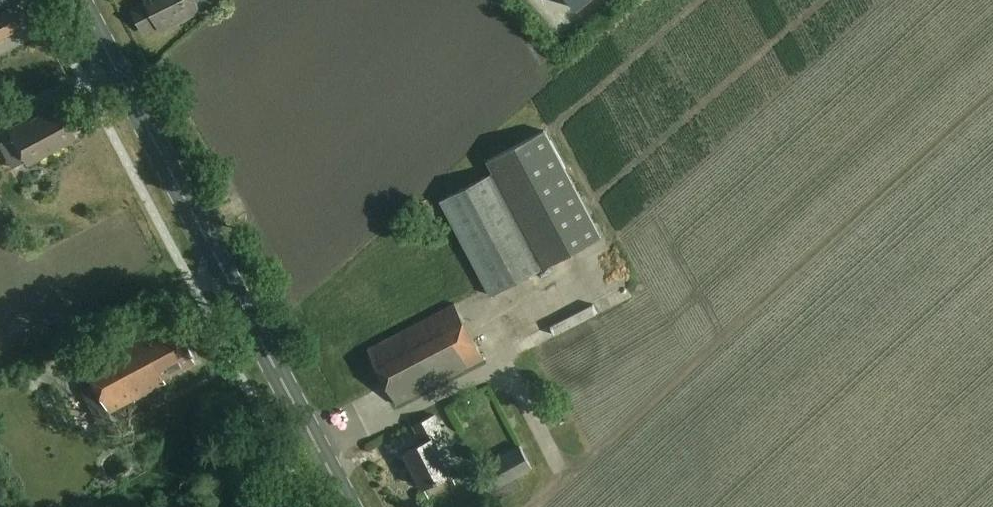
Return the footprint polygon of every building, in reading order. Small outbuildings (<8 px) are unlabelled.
[(136,9),(134,11),(143,28),(145,26),(147,30),(159,24),(163,30),(202,10),(197,0),(145,0),(134,6),(136,9)] [(565,21),(589,0),(546,0),(565,21)] [(11,6),(0,12),(0,37),(21,26),(11,6)] [(79,136),(60,102),(40,113),(41,115),(32,120),(31,117),(11,127),(30,162),(79,136)] [(601,235),(545,129),(487,159),(493,171),(441,199),(490,293),(601,235)] [(485,358),(456,302),(368,348),(397,404),(485,358)] [(549,335),(590,313),(585,303),(544,326),(549,335)] [(196,360),(176,321),(157,330),(155,325),(87,361),(112,409),(162,382),(161,379),(196,360)] [(453,441),(437,411),(414,423),(423,441),(406,450),(424,486),(453,471),(440,447),(453,441)] [(531,468),(519,445),(476,468),(489,491),(531,468)]
